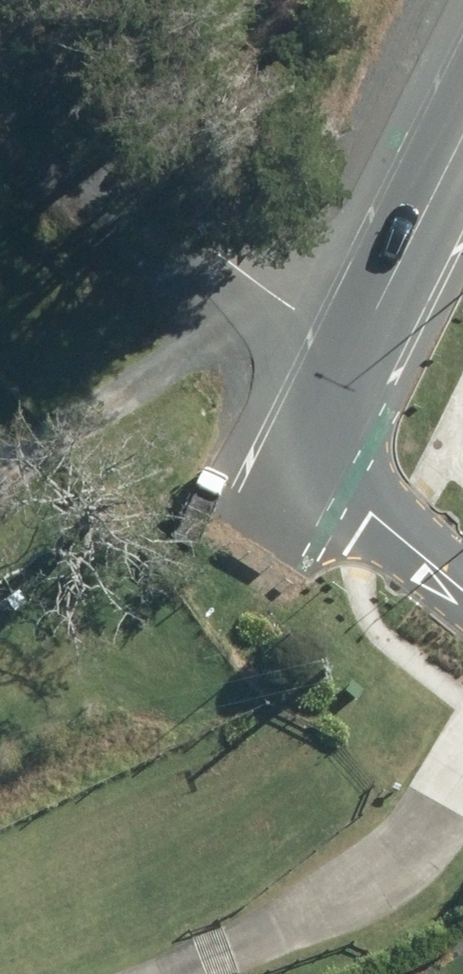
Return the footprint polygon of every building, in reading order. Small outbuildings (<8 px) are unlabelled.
[(364,688),(353,680),(346,690),(357,697),(364,688)]
